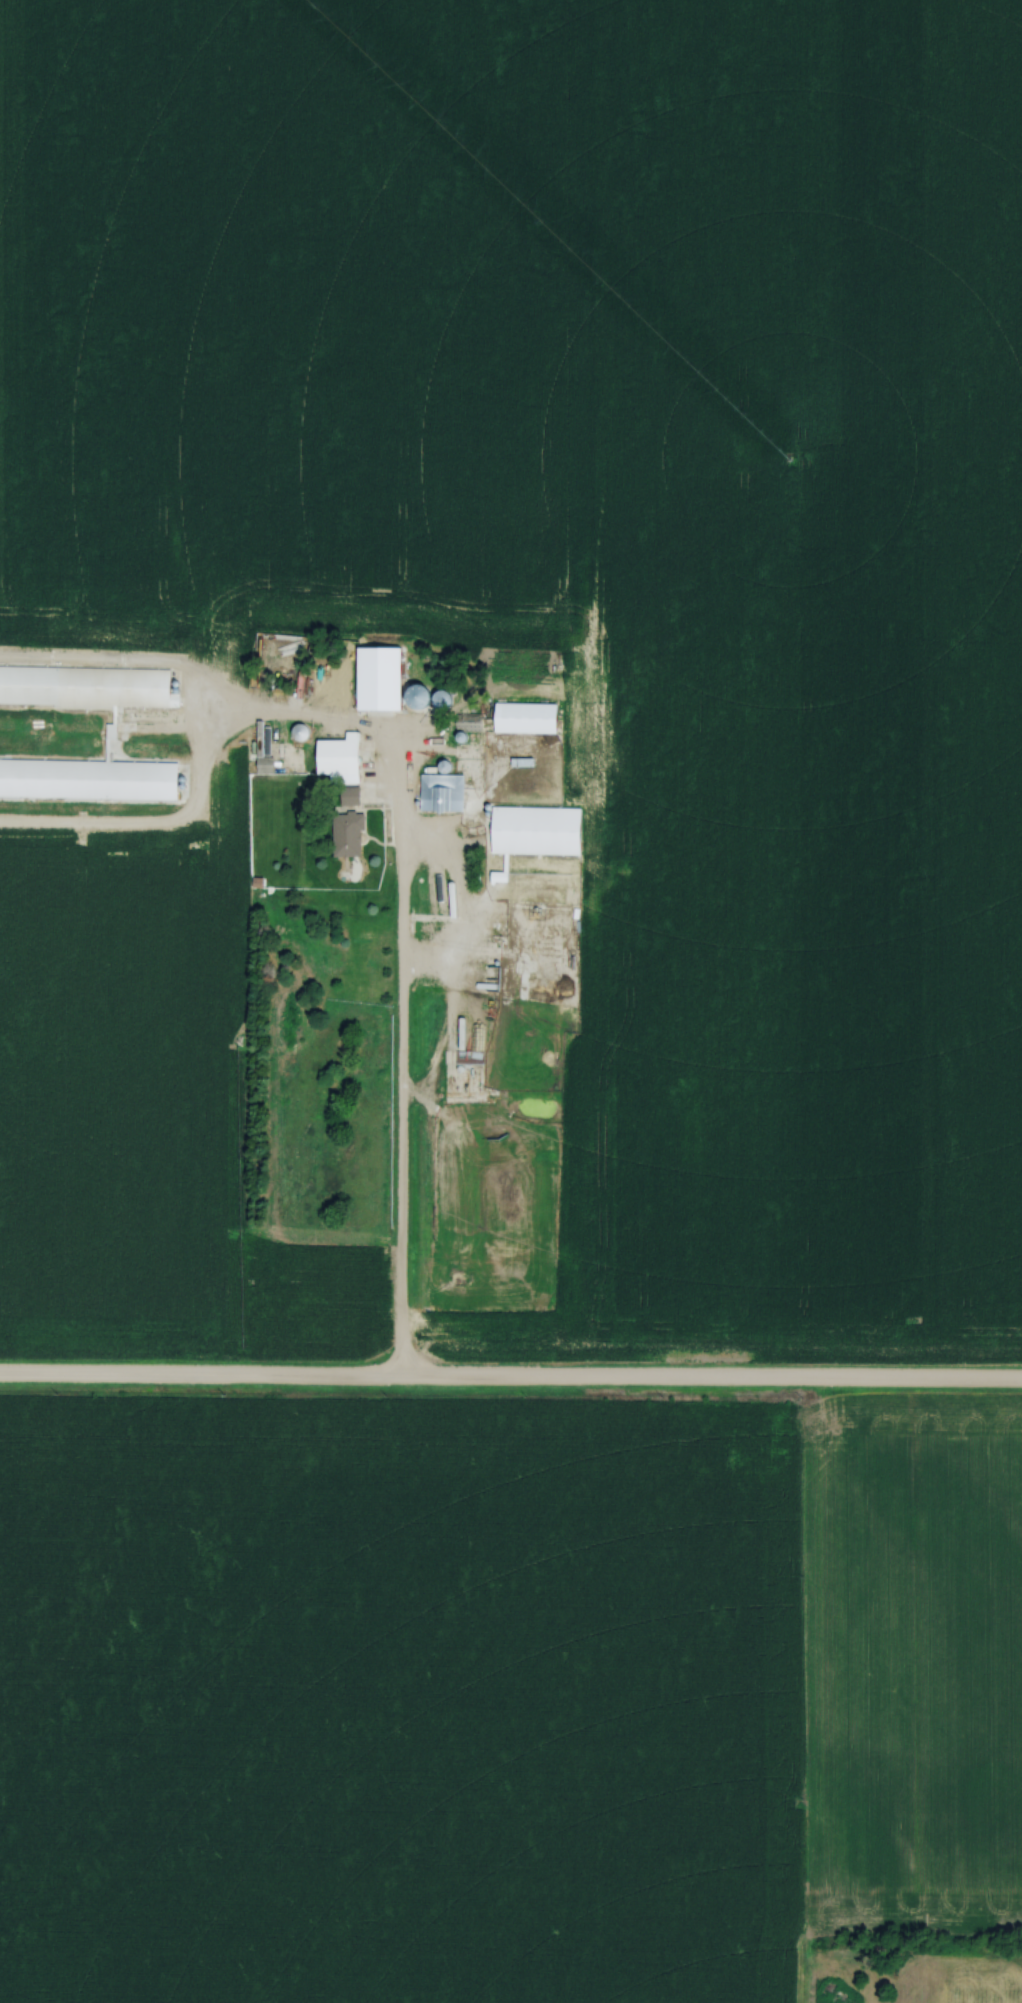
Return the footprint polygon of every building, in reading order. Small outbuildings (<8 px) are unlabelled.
[(178,709),(179,694),(170,693),(171,669),(0,665),(0,705),(178,709)] [(357,706),(403,706),(403,685),(357,685),(357,706)] [(557,703),(494,702),(493,732),(556,733),(557,703)] [(329,782),(359,783),(359,731),(345,731),(345,740),(316,740),(316,774),(329,774),(329,782)] [(463,774),(419,774),(419,811),(463,811),(463,774)] [(334,789),(334,804),(357,804),(357,789),(334,789)] [(552,830),(552,805),(496,804),(496,829),(552,830)] [(332,812),(332,856),(362,856),(362,812),(332,812)] [(455,1064),(483,1064),(483,1050),(455,1050),(455,1064)]
